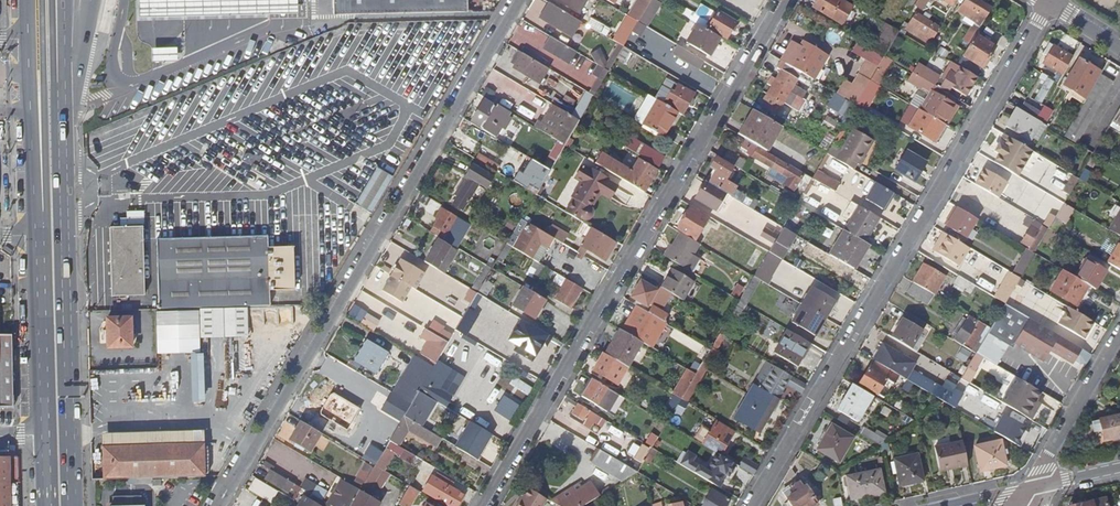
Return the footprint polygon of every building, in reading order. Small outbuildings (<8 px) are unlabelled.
[(139,1),(140,20),(162,20),(216,18),(270,16),(270,0),(158,0),(139,1)] [(574,10),(579,0),(557,0),(574,10)] [(811,5),(830,17),(839,0),(814,0),(811,5)] [(913,5),(920,10),(927,0),(916,0),(913,5)] [(990,7),(978,0),(965,0),(957,12),(979,25),(990,7)] [(571,17),(546,2),(537,18),(562,32),(571,17)] [(705,27),(715,10),(701,2),(696,12),(687,7),(683,14),(705,27)] [(734,21),(716,11),(707,27),(724,37),(734,21)] [(929,44),(938,29),(926,22),(929,17),(923,13),(919,18),(916,16),(907,31),(929,44)] [(581,23),(595,31),(599,24),(585,16),(581,23)] [(643,25),(637,22),(631,32),(637,35),(643,25)] [(718,36),(696,23),(684,42),(707,55),(718,36)] [(912,39),(898,30),(894,39),(907,47),(912,39)] [(974,34),(961,56),(981,67),(994,46),(974,34)] [(574,52),(549,37),(542,49),(567,65),(574,52)] [(1064,70),(1075,52),(1051,38),(1044,49),(1049,52),(1045,58),(1064,70)] [(921,44),(912,39),(907,47),(917,52),(921,44)] [(826,53),(805,41),(802,47),(790,40),(779,60),(798,71),(811,79),(826,53)] [(616,58),(622,47),(617,44),(611,55),(612,56),(616,58)] [(177,50),(152,51),(153,63),(178,62),(177,50)] [(546,68),(515,51),(508,62),(512,65),(511,67),(540,85),(544,80),(540,78),(546,68)] [(711,66),(691,54),(686,64),(706,75),(711,66)] [(884,55),(875,71),(883,76),(892,60),(884,55)] [(604,70),(607,72),(616,58),(612,56),(604,70)] [(1100,73),(1101,72),(1079,59),(1063,85),(1085,99),(1100,73)] [(798,71),(779,60),(775,67),(779,69),(762,97),(778,106),(787,91),(799,98),(803,92),(791,84),(798,71)] [(913,72),(922,78),(934,84),(939,76),(927,69),(925,73),(916,67),(913,72)] [(975,76),(959,67),(948,85),(964,95),(975,76)] [(604,77),(607,72),(604,70),(602,69),(599,74),(604,77)] [(869,79),(878,84),(883,76),(875,71),(869,79)] [(1100,73),(1085,99),(1063,134),(1076,142),(1113,81),(1100,73)] [(854,102),(868,80),(858,74),(845,97),(854,102)] [(1043,103),(1053,80),(1045,77),(1036,100),(1043,103)] [(953,103),(940,96),(943,90),(934,84),(922,78),(918,85),(930,91),(925,99),(915,94),(910,103),(920,109),(944,123),(946,124),(956,107),(953,105),(953,103)] [(855,104),(863,109),(878,84),(869,79),(855,104)] [(681,113),(693,94),(677,85),(672,93),(669,91),(663,102),(681,113)] [(847,116),(855,104),(833,92),(826,104),(847,116)] [(588,105),(593,96),(589,94),(584,102),(588,105)] [(641,124),(662,136),(676,112),(656,100),(641,124)] [(1020,109),(1035,118),(1040,109),(1025,100),(1020,109)] [(477,127),(493,136),(507,112),(494,104),(493,107),(482,101),(470,120),(478,125),(477,127)] [(1110,120),(1119,126),(1119,103),(1110,120)] [(534,128),(564,145),(579,120),(551,104),(544,116),(559,125),(556,130),(553,129),(552,131),(538,122),(534,128)] [(1035,118),(1040,121),(1044,123),(1052,109),(1043,104),(1040,109),(1035,118)] [(1040,121),(1035,118),(1020,109),(1016,106),(1006,124),(1029,139),(1040,121)] [(944,123),(920,109),(909,126),(934,141),(944,123)] [(738,134),(746,138),(758,145),(768,151),(782,127),(752,110),(738,134)] [(836,159),(853,169),(856,164),(859,165),(865,154),(863,152),(870,139),(853,129),(836,159)] [(994,161),(1018,175),(1032,150),(1009,136),(1004,145),(999,142),(995,150),(1000,153),(994,161)] [(625,147),(657,166),(663,157),(630,138),(625,147)] [(758,145),(746,138),(742,145),(746,147),(745,149),(796,180),(791,188),(801,194),(812,177),(799,169),(781,159),(780,161),(756,148),(758,145)] [(554,149),(557,151),(559,152),(562,145),(558,143),(554,149)] [(736,163),(740,157),(726,149),(723,155),(736,163)] [(905,151),(894,169),(913,181),(925,162),(905,151)] [(474,159),(495,171),(499,165),(478,153),(474,159)] [(709,181),(720,187),(731,167),(715,158),(710,166),(715,170),(709,181)] [(602,167),(642,191),(644,188),(645,188),(656,170),(637,159),(628,173),(606,160),(602,167)] [(535,195),(550,169),(540,164),(536,172),(534,171),(531,176),(533,177),(532,179),(518,171),(512,181),(535,195)] [(456,198),(452,205),(463,211),(479,184),(485,188),(491,177),(471,165),(454,196),(456,198)] [(570,215),(578,220),(580,217),(583,218),(585,219),(588,219),(590,218),(592,215),(592,211),(592,209),(590,207),(587,206),(596,191),(608,198),(615,186),(606,181),(607,178),(590,167),(588,169),(589,170),(588,170),(581,166),(574,177),(584,183),(574,199),(573,198),(565,211),(570,214),(570,215)] [(1078,177),(1084,181),(1090,171),(1084,167),(1080,175),(1078,177)] [(376,170),(353,205),(369,215),(392,178),(376,170)] [(974,183),(998,197),(1008,181),(988,170),(985,175),(980,173),(974,183)] [(1062,190),(1068,194),(1078,177),(1072,173),(1062,190)] [(822,183),(835,190),(839,183),(827,175),(822,183)] [(723,191),(704,179),(693,198),(712,209),(723,191)] [(891,192),(875,182),(865,199),(882,208),(891,192)] [(811,203),(821,210),(832,193),(822,188),(817,196),(816,195),(811,203)] [(750,205),(754,199),(736,190),(733,196),(750,205)] [(739,200),(732,196),(728,203),(735,207),(739,200)] [(843,228),(844,229),(864,241),(878,216),(858,204),(843,228)] [(689,207),(677,227),(693,237),(706,217),(689,207)] [(976,218),(957,207),(946,225),(965,236),(976,218)] [(1108,229),(1119,236),(1119,209),(1108,229)] [(443,240),(448,243),(453,236),(448,233),(456,220),(440,210),(435,218),(440,221),(433,232),(444,239),(443,240)] [(1043,224),(1049,227),(1056,216),(1049,213),(1043,224)] [(1029,246),(1031,242),(1036,233),(1042,224),(1028,216),(1015,238),(1029,246)] [(552,237),(546,234),(528,223),(513,248),(537,262),(552,237)] [(552,237),(562,243),(567,234),(552,225),(546,234),(552,237)] [(144,226),(111,226),(112,296),(145,295),(144,255),(144,226)] [(611,239),(590,227),(579,246),(600,258),(611,239)] [(769,252),(781,258),(795,233),(784,227),(769,252)] [(829,253),(852,267),(867,243),(864,241),(844,229),(829,253)] [(666,256),(668,257),(686,268),(700,244),(680,232),(666,256)] [(968,247),(944,232),(933,250),(957,264),(968,247)] [(1041,236),(1036,233),(1031,242),(1036,245),(1041,236)] [(158,307),(162,307),(166,307),(271,304),(270,291),(269,246),(269,235),(157,239),(158,307)] [(443,240),(438,237),(433,244),(432,243),(428,249),(429,250),(424,260),(444,271),(456,251),(452,249),(453,246),(448,243),(443,240)] [(829,253),(807,241),(803,247),(814,254),(816,252),(822,255),(818,261),(850,280),(856,270),(852,267),(829,253)] [(1119,270),(1119,245),(1117,243),(1106,261),(1119,270)] [(294,245),(269,246),(270,291),(296,290),(294,245)] [(1073,247),(1064,262),(1072,267),(1080,252),(1073,247)] [(1019,277),(1034,252),(1029,249),(1014,274),(1019,277)] [(753,275),(759,278),(766,282),(781,258),(769,252),(768,250),(753,275)] [(1078,278),(1087,283),(1092,286),(1096,288),(1106,270),(1088,259),(1078,278)] [(399,260),(390,276),(410,288),(414,290),(424,274),(399,260)] [(798,277),(801,271),(786,263),(783,269),(798,277)] [(912,281),(934,294),(945,276),(923,263),(912,281)] [(470,290),(476,293),(478,292),(491,269),(486,265),(470,290)] [(551,270),(544,266),(537,278),(544,282),(551,270)] [(668,291),(681,298),(691,280),(671,268),(666,276),(665,275),(659,285),(668,291)] [(1078,278),(1063,269),(1052,289),(1075,303),(1087,283),(1078,278)] [(1012,289),(1019,277),(1014,274),(1012,273),(1005,284),(1012,289)] [(974,284),(958,274),(953,282),(968,291),(974,284)] [(753,275),(739,299),(745,303),(759,278),(753,275)] [(410,288),(390,276),(381,292),(401,303),(410,288)] [(569,307),(581,288),(572,283),(565,279),(554,299),(569,307)] [(637,306),(639,307),(641,303),(645,306),(647,303),(651,305),(647,312),(664,322),(666,323),(668,319),(665,318),(667,315),(658,309),(668,291),(659,285),(658,284),(655,289),(639,280),(630,296),(636,300),(634,304),(637,306)] [(934,294),(912,281),(907,290),(928,303),(934,294)] [(1092,286),(1087,283),(1075,303),(1080,306),(1092,286)] [(100,285),(100,294),(111,294),(111,285),(100,285)] [(732,292),(738,295),(742,288),(737,285),(732,292)] [(544,300),(522,287),(511,306),(532,319),(544,300)] [(802,303),(824,316),(834,300),(812,287),(802,303)] [(473,300),(476,293),(470,290),(464,300),(471,304),(473,300)] [(479,304),(473,300),(471,304),(455,330),(462,334),(479,304)] [(990,327),(1017,342),(1032,318),(1013,307),(1006,303),(1005,302),(990,327)] [(824,316),(802,303),(787,328),(809,341),(824,316)] [(1064,303),(1054,320),(1084,338),(1094,321),(1064,303)] [(637,306),(623,330),(639,339),(650,346),(664,322),(647,312),(639,307),(637,306)] [(248,307),(201,309),(201,338),(249,336),(248,307)] [(200,310),(156,311),(158,354),(201,352),(200,310)] [(892,336),(911,347),(925,322),(906,311),(892,336)] [(366,315),(362,323),(375,329),(379,320),(366,315)] [(953,338),(970,348),(977,336),(970,332),(976,323),(966,317),(959,327),(953,338)] [(1017,342),(1043,358),(1050,347),(1059,353),(1060,351),(1075,359),(1082,348),(1032,318),(1017,342)] [(128,319),(112,319),(106,319),(107,349),(131,348),(130,319),(128,319)] [(383,319),(380,333),(394,337),(398,322),(383,319)] [(551,337),(520,319),(507,341),(516,346),(520,348),(517,354),(532,362),(542,345),(545,347),(551,337)] [(604,352),(606,353),(625,364),(639,339),(623,330),(619,327),(604,352)] [(1017,342),(990,327),(975,351),(994,362),(1005,344),(1008,345),(1016,344),(1017,342)] [(809,341),(787,328),(774,349),(797,363),(810,341),(809,341)] [(437,337),(447,343),(451,336),(441,330),(437,337)] [(13,407),(13,336),(0,336),(0,407),(13,407)] [(372,375),(385,353),(364,341),(351,363),(372,375)] [(1043,358),(1017,342),(1016,344),(1043,359),(1043,358)] [(882,343),(879,349),(885,353),(889,346),(882,343)] [(879,349),(873,359),(890,369),(944,401),(950,392),(912,369),(916,362),(889,346),(885,353),(879,349)] [(1087,361),(1092,354),(1082,348),(1075,359),(1081,363),(1087,361)] [(204,353),(191,353),(193,402),(206,402),(204,353)] [(625,364),(606,353),(595,372),(619,385),(630,367),(625,364)] [(433,368),(414,357),(392,394),(411,405),(418,392),(423,385),(433,368)] [(794,374),(768,359),(765,364),(773,369),(763,386),(780,397),(789,382),(794,374)] [(890,369),(873,359),(859,382),(876,392),(890,369)] [(450,368),(437,361),(433,368),(423,385),(418,392),(445,407),(450,397),(437,390),(450,368)] [(975,371),(966,366),(960,376),(968,381),(975,371)] [(672,392),(681,397),(695,372),(687,367),(672,392)] [(802,390),(807,382),(794,374),(789,382),(802,390)] [(1036,399),(1041,391),(1020,378),(1017,376),(1002,401),(1026,416),(1036,399)] [(607,387),(591,378),(581,395),(597,404),(607,387)] [(522,382),(519,389),(531,393),(533,387),(522,382)] [(748,391),(769,403),(775,406),(780,397),(763,386),(762,387),(753,382),(748,391)] [(873,395),(853,384),(838,409),(858,421),(873,395)] [(964,392),(955,387),(947,402),(955,406),(964,392)] [(769,403),(748,391),(734,414),(755,427),(769,403)] [(400,423),(403,417),(407,410),(387,399),(379,411),(400,423)] [(1036,399),(1026,416),(1031,418),(1041,402),(1036,399)] [(345,432),(358,411),(340,401),(327,422),(345,432)] [(499,413),(511,420),(519,408),(506,401),(499,413)] [(603,418),(577,402),(569,416),(582,425),(586,418),(599,425),(603,418)] [(775,406),(769,403),(755,427),(760,430),(775,406)] [(403,417),(412,422),(417,414),(408,409),(407,410),(403,417)] [(1004,414),(994,431),(1020,446),(1030,429),(1004,414)] [(1098,421),(1103,441),(1119,437),(1119,416),(1098,421)] [(389,442),(397,447),(406,432),(434,447),(440,438),(412,422),(403,417),(400,423),(389,442)] [(722,448),(732,430),(715,419),(704,437),(722,448)] [(320,434),(300,422),(288,441),(309,453),(320,434)] [(455,447),(476,459),(490,434),(470,422),(455,447)] [(851,437),(831,425),(817,449),(838,461),(851,437)] [(859,433),(879,444),(880,443),(886,440),(864,426),(859,433)] [(383,434),(388,438),(392,431),(386,428),(383,434)] [(102,433),(102,446),(111,445),(172,444),(206,443),(205,430),(102,433)] [(974,445),(979,469),(1004,463),(999,439),(974,445)] [(966,464),(961,440),(933,446),(937,467),(950,464),(951,468),(966,464)] [(374,466),(381,470),(391,453),(401,459),(405,451),(397,447),(389,442),(380,457),(374,466)] [(103,480),(111,480),(120,479),(152,478),(173,478),(206,477),(206,443),(172,444),(111,445),(102,446),(103,480)] [(652,446),(644,458),(650,461),(657,449),(652,446)] [(688,450),(680,463),(714,482),(717,477),(720,479),(723,473),(729,476),(736,463),(717,452),(707,469),(692,461),(696,455),(688,450)] [(637,470),(606,451),(599,463),(625,478),(637,470)] [(894,459),(894,460),(897,472),(899,483),(923,478),(918,453),(894,459)] [(369,463),(374,466),(380,457),(375,454),(369,463)] [(753,473),(759,464),(743,454),(738,464),(753,473)] [(18,460),(0,460),(0,505),(19,505),(18,460)] [(366,497),(372,486),(379,490),(384,482),(377,478),(382,470),(381,470),(374,466),(360,491),(351,505),(377,505),(378,504),(366,497)] [(788,469),(783,477),(788,480),(793,476),(788,469)] [(850,498),(883,490),(878,469),(845,476),(850,498)] [(287,480),(269,470),(264,479),(281,489),(287,480)] [(389,475),(382,470),(377,478),(384,482),(389,475)] [(461,495),(430,477),(422,491),(447,505),(455,505),(461,495)] [(717,477),(714,482),(719,486),(722,481),(720,479),(717,477)] [(250,490),(273,501),(279,489),(255,478),(250,490)] [(799,480),(789,487),(794,494),(787,499),(793,505),(799,505),(801,505),(803,505),(814,505),(817,504),(799,480)] [(603,492),(593,481),(557,503),(561,505),(581,505),(603,492)] [(360,491),(347,484),(334,505),(351,505),(360,491)] [(398,504),(401,505),(409,505),(417,492),(409,486),(398,504)] [(729,497),(710,486),(699,505),(702,505),(724,505),(729,497)] [(529,487),(521,499),(520,498),(515,505),(541,505),(546,497),(529,487)] [(782,492),(787,499),(794,494),(789,487),(782,492)] [(142,496),(114,496),(114,505),(145,505),(142,505),(142,496)] [(304,496),(298,505),(320,505),(304,496)]
